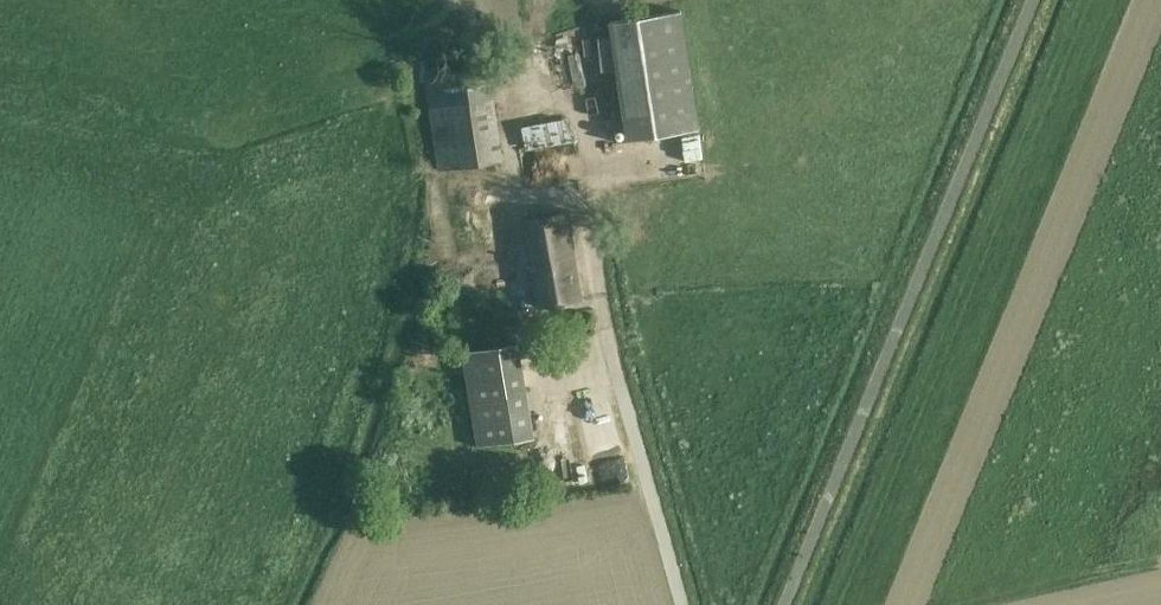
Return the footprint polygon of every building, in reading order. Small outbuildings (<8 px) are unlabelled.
[(627,139),(700,127),(681,10),(609,21),(627,139)] [(462,168),(465,190),(503,181),(500,160),(503,160),(490,64),(426,75),(439,171),(462,168)] [(564,120),(540,124),(523,127),(528,148),(573,140),(564,120)] [(504,199),(481,202),(471,204),(475,234),(457,236),(461,265),(500,261),(501,270),(513,269),(504,199)] [(581,301),(568,212),(523,219),(537,307),(581,301)] [(520,342),(461,350),(476,445),(534,436),(520,342)] [(445,350),(445,365),(460,366),(460,350),(445,350)]
